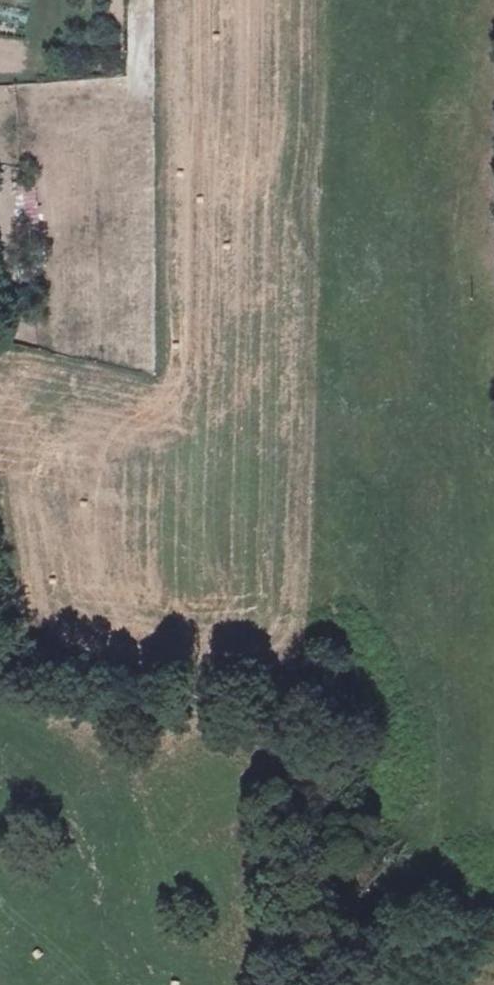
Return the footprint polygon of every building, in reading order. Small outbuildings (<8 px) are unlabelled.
[(37,222),(37,182),(13,182),(13,222),(37,222)]
